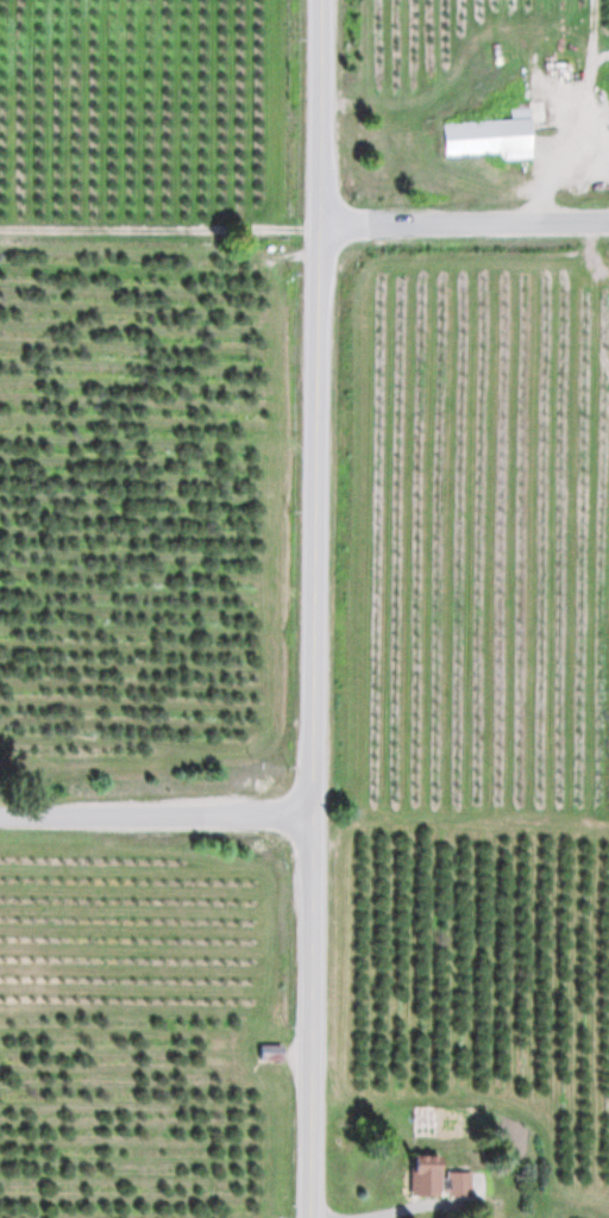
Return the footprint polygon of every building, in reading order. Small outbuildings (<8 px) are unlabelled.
[(511,121),(443,122),(444,159),(534,157),(533,105),(511,106),(511,121)] [(285,1045),(259,1045),(259,1061),(285,1061),(285,1045)] [(472,1197),(472,1171),(447,1170),(447,1156),(415,1155),(414,1196),(472,1197)]
